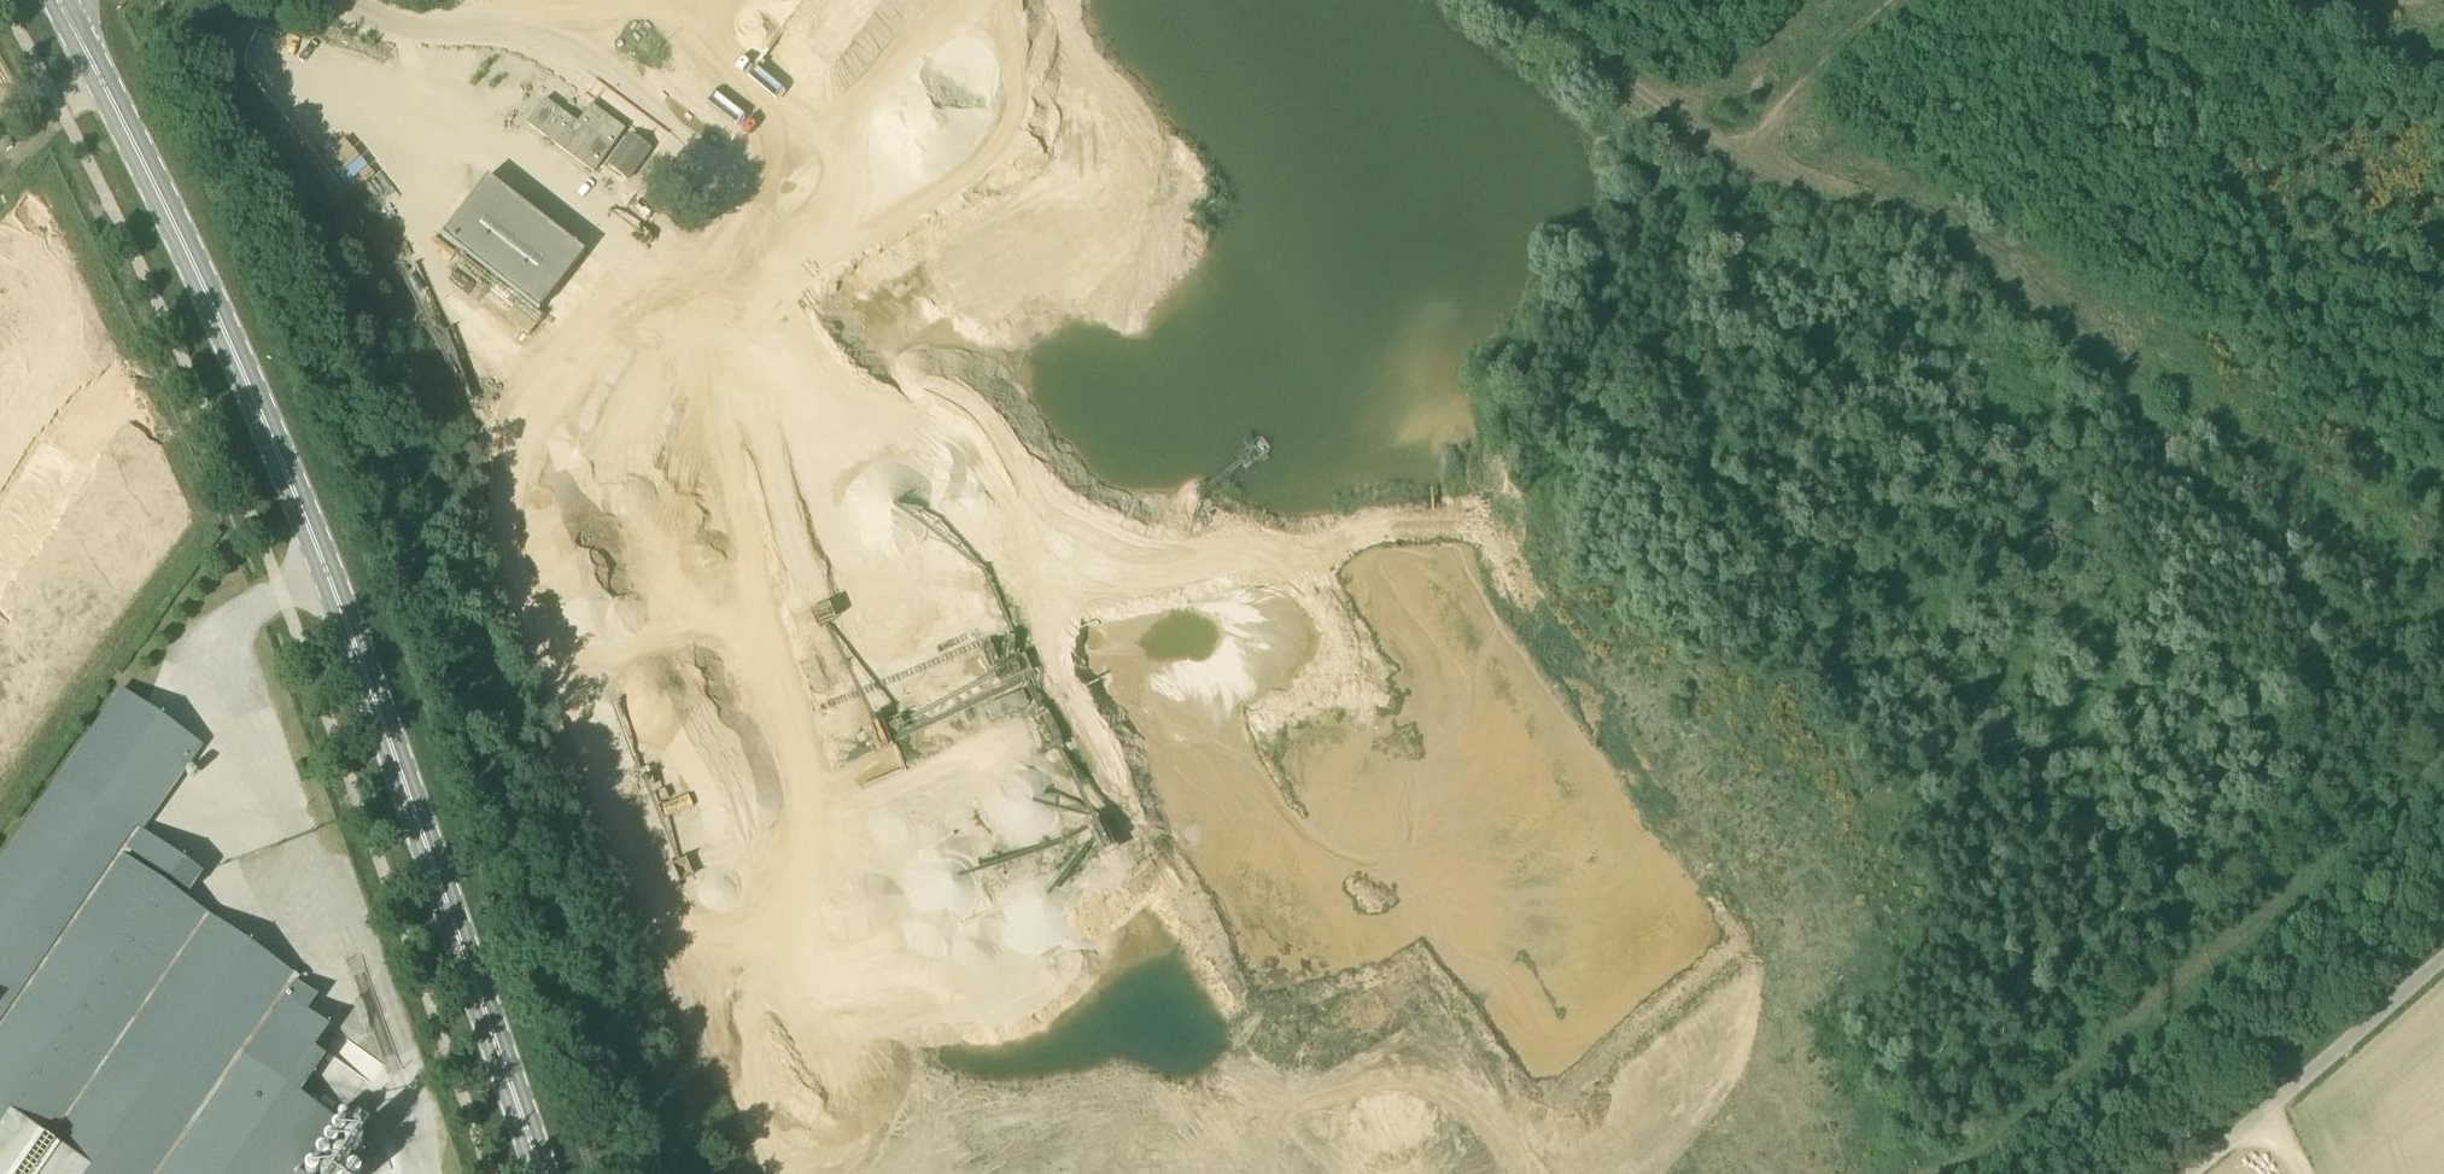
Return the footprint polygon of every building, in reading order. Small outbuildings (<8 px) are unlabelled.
[(545,100),(528,124),(595,172),(625,130),(592,105),(578,123),(545,100)] [(632,133),(607,167),(627,182),(652,149),(632,133)] [(488,177),(442,236),(539,311),(585,252),(488,177)] [(301,1168),(336,1118),(300,1093),(325,1056),(315,1050),(331,1027),(309,1012),(319,997),(184,902),(190,893),(203,873),(143,831),(201,749),(120,692),(0,864),(0,1173),(310,1173),(301,1168)]
